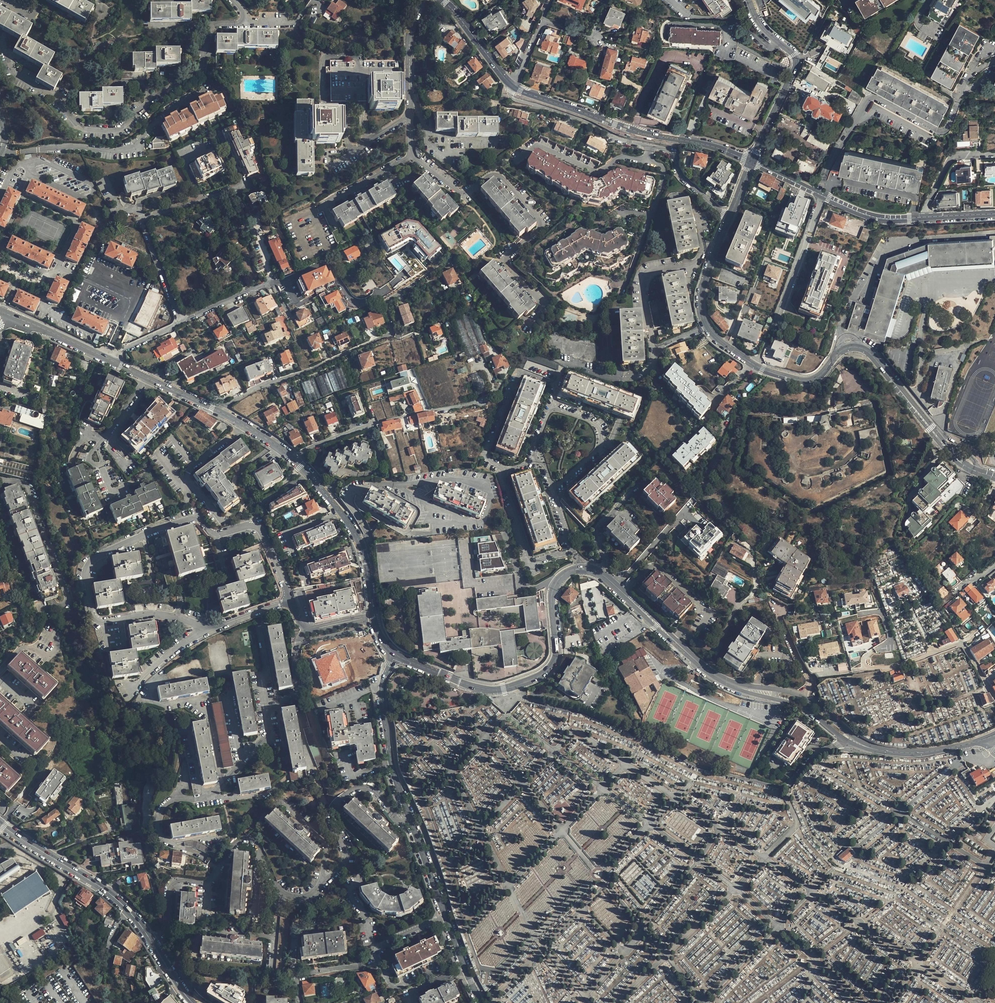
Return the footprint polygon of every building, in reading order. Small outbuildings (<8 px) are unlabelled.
[(78,0),(47,0),(46,2),(84,23),(92,8),(78,0)] [(210,0),(190,0),(190,5),(149,5),(149,20),(190,20),(190,14),(210,13),(210,0)] [(326,10),(338,17),(346,6),(346,5),(338,0),(335,0),(333,4),(331,3),(326,10)] [(538,3),(536,0),(524,0),(521,2),(525,7),(522,13),(532,17),(538,3)] [(562,0),(558,0),(557,2),(581,13),(582,10),(577,8),(578,6),(568,2),(567,3),(562,1),(562,0)] [(562,1),(567,3),(568,2),(578,6),(577,8),(582,10),(587,0),(562,0),(562,1)] [(716,12),(721,9),(724,14),(733,9),(728,1),(727,0),(709,0),(716,12)] [(816,17),(823,8),(813,0),(783,0),(808,19),(812,14),(816,17)] [(867,11),(885,0),(860,0),(867,11)] [(931,5),(932,5),(926,15),(945,26),(961,0),(934,0),(931,5)] [(620,28),(626,14),(612,8),(606,23),(620,28)] [(24,40),(31,27),(0,10),(0,27),(21,38),(14,51),(43,67),(36,79),(54,89),(61,78),(46,70),(53,56),(24,40)] [(508,24),(502,14),(500,11),(493,15),(492,12),(488,15),(488,16),(485,19),(487,24),(489,23),(492,28),(498,25),(500,29),(508,24)] [(854,25),(857,21),(850,15),(849,16),(844,23),(842,25),(840,28),(847,33),(850,31),(854,34),(858,28),(854,25)] [(933,75),(961,25),(960,24),(931,76),(943,83),(943,82),(933,76),(933,75)] [(984,38),(961,25),(933,75),(933,76),(943,82),(943,83),(941,86),(953,93),(984,38)] [(719,44),(719,30),(695,29),(695,27),(689,26),(688,27),(669,27),(669,36),(668,36),(668,41),(690,42),(690,43),(719,44)] [(639,27),(638,32),(637,36),(635,35),(633,41),(641,43),(642,41),(647,42),(649,32),(645,30),(644,29),(644,28),(639,27)] [(464,45),(460,41),(459,42),(451,36),(454,33),(451,30),(442,41),(453,51),(452,52),(453,54),(454,55),(456,54),(464,45)] [(493,36),(489,30),(483,34),(487,40),(493,36)] [(276,49),(276,32),(235,32),(235,37),(215,37),(215,54),(235,54),(235,49),(276,49)] [(515,49),(510,43),(508,44),(504,39),(496,45),(504,55),(508,52),(509,53),(515,49)] [(542,48),(552,52),(557,53),(560,44),(546,39),(545,42),(541,40),(539,44),(543,46),(542,48)] [(504,55),(496,45),(494,47),(501,57),(504,55)] [(179,64),(179,49),(155,50),(155,55),(134,55),(134,72),(155,71),(155,64),(179,64)] [(609,49),(605,62),(603,72),(602,76),(611,78),(618,52),(611,50),(609,49)] [(986,71),(994,75),(994,50),(986,71)] [(571,65),(573,65),(574,64),(575,64),(582,65),(581,67),(586,68),(589,60),(577,57),(577,55),(574,54),(572,55),(569,63),(570,63),(571,65)] [(806,55),(804,59),(815,66),(818,61),(806,54),(806,55)] [(633,58),(631,63),(629,71),(634,72),(638,66),(645,68),(647,60),(639,58),(639,59),(633,58)] [(481,68),(473,59),(469,62),(468,61),(467,62),(466,62),(466,63),(474,74),(481,69),(481,68)] [(398,109),(397,61),(330,61),(330,102),(369,102),(369,109),(398,109)] [(537,80),(534,88),(539,89),(541,82),(542,82),(543,80),(547,81),(551,69),(537,64),(532,79),(537,80)] [(670,110),(684,77),(686,78),(687,76),(686,76),(688,72),(670,64),(649,112),(666,119),(668,115),(670,115),(671,112),(672,112),(672,110),(670,110)] [(949,107),(879,67),(870,82),(885,91),(883,94),(885,95),(884,98),(887,100),(889,98),(890,98),(892,95),(898,99),(896,102),(895,104),(899,106),(900,104),(902,101),(904,102),(902,105),(904,106),(902,108),(906,110),(907,108),(909,109),(910,106),(931,118),(929,121),(928,123),(932,126),(933,123),(935,121),(939,123),(949,107)] [(829,82),(810,70),(805,78),(824,90),(829,82)] [(492,84),(489,80),(490,79),(486,74),(478,81),(486,91),(490,87),(489,86),(492,84)] [(754,114),(769,86),(759,80),(751,94),(720,78),(713,92),(754,114)] [(885,91),(870,82),(868,85),(883,94),(885,91)] [(602,98),(605,89),(593,84),(589,95),(594,96),(595,95),(602,98)] [(122,106),(122,89),(102,89),(102,94),(81,95),(81,111),(102,111),(102,106),(122,106)] [(863,95),(862,95),(852,89),(848,97),(859,103),(863,95)] [(623,109),(629,95),(617,90),(612,103),(616,104),(615,106),(623,109)] [(196,124),(195,122),(219,111),(218,110),(225,106),(220,94),(213,98),(212,95),(209,96),(208,94),(198,99),(199,100),(186,106),(187,109),(175,115),(174,114),(167,117),(168,119),(162,121),(163,123),(160,125),(165,134),(154,139),(148,144),(149,150),(163,147),(170,144),(167,138),(196,124)] [(837,110),(838,108),(826,102),(827,101),(820,98),(811,94),(803,108),(812,112),(812,113),(813,113),(813,115),(817,117),(818,116),(819,116),(821,113),(832,119),(833,117),(838,120),(842,112),(837,110)] [(339,142),(339,114),(312,114),(312,103),(295,103),(295,175),(312,175),(312,143),(339,142)] [(910,106),(909,109),(929,121),(931,118),(910,106)] [(520,120),(522,112),(513,111),(513,113),(508,112),(507,117),(520,120)] [(495,137),(495,122),(453,122),(453,116),(434,116),(434,131),(454,131),(454,136),(495,137)] [(964,132),(964,137),(970,137),(970,140),(979,140),(979,121),(969,121),(969,127),(970,127),(970,131),(964,131),(964,132)] [(575,130),(560,124),(559,125),(554,123),(552,129),(556,131),(572,137),(575,130)] [(236,126),(224,130),(241,171),(243,175),(244,174),(245,176),(246,177),(257,172),(255,166),(256,165),(254,159),(252,160),(251,156),(252,155),(252,154),(253,154),(252,151),(253,150),(252,147),(253,147),(251,144),(252,143),(251,140),(243,143),(242,142),(241,142),(240,140),(241,139),(236,126)] [(241,171),(224,130),(221,131),(239,172),(241,171)] [(824,151),(828,142),(812,134),(808,143),(824,151)] [(780,162),(791,141),(779,135),(773,147),(776,149),(772,157),(780,162)] [(603,144),(603,143),(591,136),(587,143),(602,152),(606,147),(603,144)] [(795,145),(787,153),(795,160),(803,152),(795,145)] [(527,161),(527,162),(530,163),(530,165),(534,167),(536,169),(538,169),(546,174),(546,175),(549,177),(553,180),(554,179),(562,184),(562,185),(565,188),(569,190),(570,189),(575,192),(579,193),(579,194),(584,195),(587,196),(588,195),(600,199),(604,197),(606,197),(609,195),(613,193),(613,191),(618,189),(624,190),(624,192),(628,193),(632,194),(633,193),(644,197),(648,195),(649,196),(650,195),(652,189),(651,188),(652,184),(652,181),(646,180),(644,180),(643,178),(641,179),(636,178),(636,177),(628,174),(627,175),(622,173),(622,172),(617,170),(616,171),(615,172),(615,173),(613,172),(612,174),(609,176),(607,176),(602,179),(602,180),(601,181),(600,180),(597,181),(591,180),(590,178),(588,179),(587,178),(582,176),(580,177),(580,176),(575,173),(574,174),(573,170),(571,171),(571,170),(566,167),(564,167),(564,166),(557,161),(555,161),(551,159),(551,157),(548,157),(548,155),(543,152),(542,152),(542,151),(538,149),(536,149),(534,153),(532,153),(527,161)] [(212,171),(222,167),(215,152),(189,165),(195,179),(206,174),(208,177),(213,175),(212,171)] [(918,188),(921,171),(840,152),(832,168),(918,188)] [(704,168),(707,157),(695,154),(693,166),(704,168)] [(815,168),(799,160),(794,169),(811,177),(815,168)] [(712,173),(706,183),(722,194),(734,176),(728,172),(731,167),(722,162),(714,174),(712,173)] [(986,166),(986,173),(993,173),(993,175),(994,175),(994,165),(986,166)] [(957,169),(957,173),(961,173),(962,182),(972,181),(971,166),(960,167),(961,169),(957,169)] [(536,169),(534,167),(532,171),(534,173),(536,172),(544,177),(544,179),(547,181),(549,177),(546,175),(546,174),(538,169),(536,169)] [(176,184),(171,169),(156,174),(155,172),(140,177),(139,175),(123,180),(126,187),(124,188),(127,196),(131,195),(131,197),(147,192),(147,194),(162,189),(163,191),(176,187),(175,184),(176,184)] [(206,174),(195,179),(197,183),(208,177),(206,174)] [(764,176),(763,175),(759,183),(775,191),(779,183),(764,176)] [(427,203),(440,195),(435,188),(436,187),(433,183),(431,184),(429,181),(424,176),(413,186),(427,203)] [(553,180),(549,177),(547,181),(550,183),(552,182),(560,187),(560,189),(563,191),(565,188),(562,185),(562,184),(554,179),(553,180)] [(251,179),(252,187),(259,186),(258,178),(251,179)] [(84,207),(59,195),(58,196),(55,195),(55,194),(31,182),(25,193),(30,195),(31,195),(38,198),(38,199),(66,213),(67,212),(74,215),(73,216),(78,218),(84,207)] [(512,205),(510,202),(501,193),(503,192),(500,189),(499,190),(496,188),(491,182),(479,192),(510,225),(521,238),(526,233),(528,235),(532,232),(530,230),(534,225),(524,215),(522,216),(515,208),(516,206),(514,203),(512,205)] [(787,188),(787,187),(784,185),(783,189),(782,190),(781,188),(780,189),(776,200),(782,202),(787,188)] [(376,191),(375,189),(372,191),(373,193),(363,198),(359,200),(358,198),(354,200),(355,202),(347,206),(346,205),(330,214),(334,220),(336,219),(339,225),(352,218),(352,217),(391,196),(385,186),(379,189),(376,191)] [(411,187),(425,204),(427,203),(413,186),(411,187)] [(569,190),(565,188),(563,191),(566,193),(568,192),(574,195),(579,197),(579,198),(583,199),(584,195),(579,194),(579,193),(575,192),(570,189),(569,190)] [(787,188),(782,202),(785,203),(790,190),(787,188)] [(613,193),(609,195),(611,198),(613,196),(614,195),(618,192),(623,194),(623,195),(627,196),(628,193),(624,192),(624,190),(618,189),(613,191),(613,193)] [(8,217),(9,217),(13,208),(13,207),(16,201),(19,196),(7,190),(0,206),(0,227),(3,229),(6,224),(5,223),(8,217)] [(263,198),(262,193),(259,194),(257,190),(254,191),(257,200),(263,198)] [(983,204),(983,209),(991,208),(989,191),(976,192),(977,204),(983,204)] [(510,225),(479,192),(478,194),(509,226),(510,225)] [(953,206),(953,210),(958,210),(957,206),(958,206),(957,193),(944,194),(944,197),(943,197),(943,200),(942,200),(939,205),(940,207),(953,206)] [(441,197),(440,195),(427,203),(433,210),(442,221),(447,217),(449,219),(452,216),(450,214),(455,210),(446,198),(444,200),(441,197)] [(587,196),(584,195),(583,199),(586,200),(588,199),(598,201),(599,203),(606,200),(607,200),(611,198),(609,195),(606,197),(604,197),(600,199),(588,195),(587,196)] [(392,198),(391,196),(352,217),(352,218),(353,219),(392,198)] [(798,216),(804,200),(791,196),(785,211),(798,216)] [(698,250),(689,208),(688,202),(668,206),(678,255),(698,250)] [(442,221),(433,210),(431,211),(431,212),(440,223),(442,221)] [(834,213),(830,223),(843,227),(847,218),(834,213)] [(199,228),(208,235),(211,231),(211,230),(214,227),(208,216),(203,219),(202,218),(195,222),(200,226),(199,228)] [(747,278),(769,225),(746,216),(724,269),(747,278)] [(354,220),(353,219),(352,218),(339,225),(340,227),(354,220)] [(396,226),(380,235),(390,249),(408,239),(415,240),(428,256),(441,247),(417,221),(407,219),(396,226)] [(829,222),(827,228),(842,233),(844,228),(843,227),(830,223),(829,222)] [(612,232),(611,233),(611,235),(607,237),(606,236),(603,236),(601,236),(601,235),(595,233),(593,234),(590,233),(589,232),(589,231),(586,232),(586,230),(584,230),(580,232),(579,234),(576,236),(575,236),(566,241),(566,242),(563,244),(561,244),(560,243),(560,246),(557,246),(553,248),(553,250),(551,249),(547,252),(546,253),(548,257),(544,273),(556,285),(561,281),(562,275),(566,273),(568,274),(579,266),(580,264),(583,263),(586,263),(589,261),(595,263),(597,261),(602,263),(603,265),(610,267),(616,264),(616,261),(622,258),(624,259),(632,255),(642,226),(630,223),(614,232),(615,232),(614,233),(612,232)] [(84,248),(92,230),(81,225),(78,230),(79,230),(76,237),(75,237),(70,246),(71,247),(68,253),(67,253),(65,258),(76,263),(84,248)] [(521,238),(510,225),(509,226),(508,227),(519,240),(521,238)] [(864,226),(860,238),(868,241),(872,229),(864,226)] [(283,275),(294,270),(291,264),(287,266),(279,247),(282,246),(276,233),(267,237),(270,242),(269,243),(280,270),(281,270),(283,274),(283,275)] [(52,258),(12,238),(7,249),(15,254),(16,253),(23,256),(23,257),(31,261),(32,261),(38,264),(38,265),(47,269),(52,258)] [(885,342),(887,335),(891,337),(896,321),(897,320),(892,318),(906,274),(931,265),(994,261),(994,258),(994,255),(994,239),(930,243),(888,257),(875,301),(873,306),(860,303),(857,302),(847,330),(885,342)] [(376,248),(372,240),(364,245),(369,252),(376,248)] [(130,269),(136,256),(109,244),(104,256),(130,269)] [(344,251),(349,261),(360,255),(355,246),(344,251)] [(220,267),(219,268),(222,270),(229,262),(228,260),(229,258),(221,250),(215,256),(216,257),(211,259),(215,265),(216,263),(220,267)] [(818,318),(839,260),(821,254),(800,311),(818,318)] [(528,317),(533,308),(524,299),(522,300),(515,292),(517,290),(515,287),(513,288),(510,286),(503,276),(505,275),(502,272),(500,273),(498,270),(493,265),(482,275),(512,311),(521,322),(522,321),(527,317),(528,319),(530,317),(528,317)] [(778,282),(781,269),(767,265),(764,278),(778,282)] [(325,268),(301,278),(307,294),(334,282),(330,273),(327,274),(325,268)] [(458,281),(452,269),(442,274),(447,286),(448,286),(450,291),(459,286),(457,282),(458,281)] [(512,311),(482,275),(480,276),(511,312),(512,311)] [(686,297),(681,276),(661,281),(671,329),(692,324),(686,297)] [(63,293),(67,284),(56,279),(46,299),(57,304),(59,300),(61,295),(60,295),(61,292),(63,293)] [(233,280),(227,283),(229,289),(236,285),(233,280)] [(338,289),(324,296),(328,304),(333,303),(339,313),(346,309),(340,299),(342,297),(338,289)] [(146,329),(162,297),(149,290),(144,299),(147,300),(140,315),(138,314),(133,323),(146,329)] [(729,293),(729,292),(726,291),(726,290),(720,290),(719,300),(726,300),(726,303),(735,303),(736,294),(735,294),(735,293),(729,293)] [(33,312),(38,301),(30,297),(29,298),(26,297),(27,296),(18,291),(13,302),(33,312)] [(758,305),(761,296),(755,293),(751,303),(758,305)] [(254,301),(261,316),(268,312),(266,310),(275,306),(269,295),(260,300),(260,299),(254,301)] [(873,306),(875,301),(861,297),(860,303),(873,306)] [(745,299),(742,309),(746,310),(750,301),(745,299)] [(664,326),(658,300),(648,302),(655,328),(664,326)] [(413,323),(407,305),(397,308),(403,326),(413,323)] [(247,321),(241,308),(225,314),(233,327),(247,321)] [(106,323),(77,309),(75,314),(71,321),(96,333),(101,335),(106,323)] [(297,328),(309,322),(307,318),(309,317),(306,310),(305,311),(305,309),(303,310),(303,309),(295,313),(297,317),(293,319),(297,328)] [(217,312),(215,310),(207,314),(208,319),(206,320),(209,325),(214,323),(214,322),(218,319),(215,313),(217,312)] [(478,346),(485,343),(471,311),(452,320),(464,353),(461,354),(464,361),(481,354),(478,346)] [(521,322),(512,311),(511,312),(510,313),(519,324),(521,322)] [(383,323),(379,313),(364,319),(368,329),(383,323)] [(643,351),(640,313),(633,313),(621,314),(624,365),(644,364),(643,351)] [(726,325),(727,325),(724,321),(723,319),(721,320),(715,314),(711,318),(718,326),(719,326),(725,333),(729,329),(726,325)] [(246,329),(254,325),(253,321),(244,324),(246,329)] [(270,325),(272,330),(273,332),(270,333),(269,331),(260,335),(264,345),(275,341),(275,340),(283,337),(279,328),(280,327),(278,322),(270,325)] [(755,345),(761,329),(743,322),(737,338),(755,345)] [(256,330),(254,325),(246,329),(248,334),(256,330)] [(441,335),(437,325),(429,329),(433,339),(441,335)] [(217,339),(226,334),(222,327),(213,332),(217,339)] [(345,332),(334,337),(337,343),(338,343),(340,345),(349,341),(345,332)] [(320,343),(316,335),(307,339),(311,347),(312,347),(313,351),(319,349),(317,345),(320,343)] [(162,355),(170,351),(177,347),(172,337),(161,343),(162,345),(156,349),(160,356),(162,355)] [(16,338),(13,348),(7,367),(2,382),(18,387),(20,380),(21,381),(24,374),(23,373),(28,359),(31,352),(29,351),(32,342),(25,340),(25,339),(23,340),(16,338)] [(775,342),(774,344),(773,347),(771,350),(776,352),(773,359),(776,360),(777,359),(783,362),(785,356),(788,350),(789,347),(775,342)] [(488,351),(485,343),(478,346),(481,354),(488,351)] [(683,343),(672,348),(675,354),(676,356),(687,351),(683,343)] [(7,367),(13,348),(8,350),(4,364),(7,367)] [(65,357),(63,356),(65,352),(55,348),(54,350),(50,360),(65,367),(67,363),(63,361),(65,357)] [(675,354),(672,348),(667,350),(669,357),(675,354)] [(193,377),(228,358),(223,349),(196,365),(195,363),(194,363),(190,357),(178,363),(181,369),(181,370),(185,379),(192,375),(193,377)] [(292,362),(287,350),(279,353),(281,358),(280,358),(283,364),(288,362),(288,364),(292,362)] [(166,361),(173,357),(170,351),(162,355),(166,361)] [(524,354),(518,367),(522,370),(527,361),(535,364),(558,371),(558,365),(551,361),(539,357),(531,354),(526,353),(524,354)] [(372,365),(368,354),(357,357),(362,369),(372,365)] [(508,367),(505,360),(503,357),(501,358),(500,356),(496,358),(496,357),(492,358),(493,359),(492,359),(496,369),(503,367),(504,369),(508,367)] [(262,375),(270,372),(266,360),(244,369),(248,381),(253,379),(253,377),(262,374),(262,375)] [(724,361),(716,371),(721,375),(725,378),(729,374),(727,373),(729,371),(732,372),(734,374),(737,370),(732,367),(735,363),(730,360),(727,364),(724,361)] [(349,386),(341,367),(301,382),(309,403),(349,386)] [(694,415),(699,418),(699,416),(706,410),(707,411),(709,407),(703,402),(704,401),(695,394),(696,393),(690,389),(691,387),(682,380),(683,379),(677,375),(678,373),(669,367),(660,378),(666,383),(666,384),(669,387),(674,391),(673,392),(679,396),(679,397),(682,400),(682,401),(687,405),(687,407),(692,411),(691,412),(694,415)] [(943,404),(951,371),(938,368),(930,400),(943,404)] [(477,395),(487,391),(480,372),(471,376),(477,395)] [(638,404),(565,374),(563,378),(557,394),(556,396),(556,398),(557,399),(558,400),(558,401),(561,395),(630,423),(638,404)] [(411,387),(408,377),(406,377),(405,375),(403,376),(404,378),(401,379),(404,389),(411,387)] [(107,376),(104,382),(101,387),(98,394),(97,393),(94,399),(92,403),(89,409),(89,410),(91,411),(88,417),(99,423),(103,416),(104,417),(112,400),(114,401),(122,383),(107,376)] [(237,386),(234,379),(232,379),(231,376),(220,380),(220,382),(215,384),(219,393),(237,386)] [(514,455),(543,387),(526,380),(524,380),(505,426),(495,448),(514,455)] [(281,387),(275,390),(279,397),(284,395),(281,387)] [(300,406),(305,404),(299,390),(294,392),(300,406)] [(411,393),(412,393),(411,390),(397,394),(399,402),(406,400),(405,395),(411,393)] [(363,414),(356,393),(345,396),(351,417),(363,414)] [(414,403),(411,393),(405,395),(406,400),(407,405),(414,403)] [(726,396),(714,411),(720,416),(724,411),(727,413),(734,405),(731,403),(732,401),(729,400),(730,399),(726,396)] [(295,409),(292,401),(285,404),(288,412),(295,409)] [(147,438),(170,414),(169,413),(157,402),(123,439),(135,451),(147,438)] [(409,409),(410,414),(416,413),(416,411),(414,403),(407,405),(409,409)] [(42,413),(34,410),(34,411),(15,405),(13,410),(16,411),(16,413),(14,417),(15,419),(17,420),(19,416),(22,417),(20,421),(43,429),(44,422),(42,413)] [(287,413),(283,405),(279,407),(283,415),(287,413)] [(271,422),(275,419),(273,415),(277,412),(274,407),(262,414),(267,422),(270,421),(271,422)] [(854,420),(864,418),(863,411),(862,408),(856,409),(857,413),(853,414),(854,420)] [(13,415),(8,413),(9,411),(3,409),(2,410),(0,410),(0,424),(4,426),(5,424),(9,426),(13,415)] [(475,441),(469,409),(463,410),(469,442),(475,441)] [(699,416),(699,418),(704,414),(707,411),(706,410),(699,416)] [(202,412),(199,411),(195,418),(202,424),(210,429),(214,423),(215,422),(203,414),(202,412)] [(433,414),(433,412),(424,414),(408,417),(410,424),(418,423),(418,425),(425,424),(433,422),(432,414),(433,414)] [(337,423),(333,413),(323,416),(327,426),(337,423)] [(266,425),(271,422),(270,421),(267,422),(262,414),(260,415),(266,425)] [(822,429),(829,429),(828,414),(808,416),(808,422),(821,421),(822,429)] [(317,432),(311,416),(305,418),(307,421),(303,422),(308,436),(317,432)] [(480,422),(479,426),(484,427),(487,419),(477,417),(476,421),(480,422)] [(402,425),(401,419),(382,423),(383,431),(394,429),(394,427),(402,425)] [(382,423),(375,424),(378,432),(383,431),(382,423)] [(861,441),(878,437),(876,427),(858,431),(861,441)] [(302,441),(297,433),(295,434),(294,432),(293,432),(292,430),(289,431),(290,437),(288,438),(292,446),(302,441)] [(709,447),(714,442),(703,431),(698,436),(696,435),(694,437),(696,439),(693,442),(688,447),(688,448),(686,451),(683,448),(678,454),(670,461),(673,464),(681,471),(686,466),(689,464),(690,465),(695,460),(697,457),(703,451),(705,453),(706,454),(710,449),(709,447)] [(274,435),(283,441),(286,437),(278,432),(274,435)] [(219,475),(248,454),(244,449),(238,441),(218,456),(218,457),(193,476),(201,488),(204,486),(216,503),(215,503),(222,512),(237,501),(230,492),(231,491),(219,475)] [(365,463),(369,451),(365,450),(368,444),(361,441),(359,446),(353,444),(351,450),(344,448),(342,453),(336,451),(334,456),(327,454),(323,466),(330,469),(328,473),(334,475),(338,465),(345,468),(345,466),(347,462),(353,464),(354,461),(361,463),(362,462),(365,463)] [(583,509),(639,458),(626,443),(609,458),(578,487),(573,483),(566,489),(560,500),(585,528),(593,520),(585,511),(583,509)] [(0,461),(0,470),(36,473),(37,470),(38,464),(0,461)] [(253,474),(253,475),(257,481),(260,485),(264,491),(265,492),(280,482),(280,481),(278,479),(280,478),(281,477),(281,475),(278,470),(276,467),(274,468),(270,462),(253,474)] [(79,500),(78,500),(83,512),(86,510),(88,515),(95,512),(94,509),(100,506),(102,509),(103,505),(97,503),(94,494),(96,493),(94,489),(92,490),(87,477),(89,477),(87,472),(85,473),(81,463),(67,469),(79,500)] [(944,472),(944,469),(939,465),(935,469),(932,472),(930,470),(927,473),(927,474),(928,476),(922,482),(927,487),(921,493),(919,493),(918,493),(916,495),(918,497),(915,500),(912,504),(919,511),(915,516),(913,515),(912,515),(904,524),(903,525),(902,527),(907,531),(912,536),(928,519),(924,516),(923,514),(939,498),(940,500),(944,503),(953,493),(959,493),(965,481),(955,476),(953,476),(935,494),(933,492),(948,476),(944,472)] [(76,496),(78,500),(79,500),(67,469),(65,470),(75,496),(76,496)] [(945,470),(944,469),(944,472),(948,476),(933,492),(935,494),(953,476),(950,473),(949,473),(946,470),(945,470)] [(554,544),(529,474),(511,480),(521,509),(535,551),(554,544)] [(671,494),(663,486),(661,484),(660,485),(655,480),(644,491),(649,497),(658,506),(659,505),(664,510),(675,499),(670,495),(671,494)] [(479,518),(485,503),(438,483),(431,497),(479,518)] [(108,506),(108,507),(111,506),(114,512),(111,513),(114,520),(118,519),(119,522),(131,518),(130,516),(141,511),(140,509),(139,507),(159,498),(153,484),(143,488),(142,484),(138,486),(140,489),(133,492),(135,496),(129,499),(128,496),(124,498),(125,500),(114,504),(109,501),(108,506)] [(665,484),(663,486),(671,494),(673,492),(665,484)] [(301,498),(300,496),(304,494),(298,485),(284,493),(277,497),(277,498),(268,503),(270,507),(272,507),(273,511),(284,506),(301,498)] [(32,524),(33,523),(32,520),(31,520),(25,503),(26,503),(25,499),(23,499),(21,493),(18,486),(2,491),(3,494),(1,495),(3,500),(5,506),(7,512),(9,517),(11,516),(13,521),(11,522),(12,525),(14,531),(16,535),(18,534),(19,539),(18,540),(19,544),(21,549),(22,553),(24,552),(26,558),(24,559),(25,561),(27,567),(29,572),(31,571),(33,577),(32,578),(33,581),(35,587),(38,594),(40,600),(41,599),(42,600),(55,596),(54,594),(56,593),(54,589),(52,583),(54,582),(53,578),(51,579),(49,573),(48,569),(47,567),(45,562),(46,562),(45,557),(44,557),(41,550),(38,543),(40,542),(39,539),(37,539),(35,533),(32,524)] [(405,526),(413,512),(369,488),(361,502),(365,505),(366,504),(379,511),(401,523),(401,524),(405,526)] [(658,506),(649,497),(648,498),(647,499),(656,507),(658,506)] [(139,507),(140,509),(159,501),(159,498),(139,507)] [(923,514),(924,516),(940,500),(939,498),(923,514)] [(317,511),(312,501),(309,503),(305,505),(307,510),(304,512),(306,516),(317,511)] [(955,531),(967,521),(960,512),(948,523),(955,531)] [(636,534),(626,524),(619,517),(608,528),(613,533),(612,534),(611,535),(621,544),(622,543),(630,551),(639,542),(634,537),(636,534)] [(912,536),(907,531),(905,534),(912,541),(931,522),(928,519),(912,536)] [(300,549),(320,541),(320,542),(334,536),(330,526),(329,526),(327,521),(321,523),(321,524),(291,537),(296,549),(300,548),(300,549)] [(628,522),(626,524),(636,534),(639,532),(628,522)] [(715,528),(714,528),(710,524),(704,529),(706,531),(703,533),(702,532),(696,526),(685,537),(691,542),(689,544),(695,549),(701,555),(711,545),(716,539),(715,538),(720,533),(715,528)] [(200,563),(190,526),(167,533),(173,553),(176,565),(179,576),(202,570),(200,563)] [(175,586),(160,535),(153,538),(168,588),(175,586)] [(501,569),(499,542),(480,544),(479,536),(474,537),(478,572),(501,569)] [(774,542),(793,553),(793,552),(775,541),(774,541),(774,542)] [(774,585),(771,592),(789,601),(793,594),(801,577),(800,577),(798,576),(804,563),(791,555),(793,553),(774,542),(765,556),(783,567),(781,572),(774,585)] [(622,543),(621,544),(629,552),(630,551),(622,543)] [(741,559),(745,551),(733,544),(728,552),(741,559)] [(701,555),(695,549),(693,551),(701,558),(712,546),(711,545),(701,555)] [(670,548),(668,553),(678,565),(681,560),(670,548)] [(345,562),(348,561),(345,552),(341,553),(342,554),(332,557),(332,556),(322,560),(317,561),(317,562),(312,564),(311,563),(310,564),(304,566),(307,575),(308,578),(310,577),(320,574),(335,569),(335,572),(347,568),(346,566),(345,562)] [(112,558),(117,581),(139,577),(135,553),(112,558)] [(798,576),(800,577),(807,562),(793,553),(791,555),(804,563),(798,576)] [(233,560),(239,584),(244,582),(261,577),(255,554),(233,560)] [(960,561),(954,554),(947,560),(952,565),(955,562),(957,564),(960,561)] [(717,561),(712,571),(725,578),(730,568),(717,561)] [(949,580),(950,579),(950,577),(952,575),(947,569),(940,574),(946,581),(948,581),(949,581),(949,580)] [(774,585),(781,572),(779,571),(777,575),(772,584),(774,585)] [(690,609),(688,607),(686,605),(686,604),(683,601),(682,601),(673,592),(667,587),(668,586),(660,578),(659,577),(658,578),(654,573),(643,585),(648,590),(659,600),(664,605),(675,615),(680,620),(683,616),(690,609)] [(994,589),(994,580),(990,574),(987,577),(989,579),(980,586),(989,596),(993,593),(992,591),(994,589)] [(716,575),(715,577),(709,588),(717,592),(716,594),(721,596),(724,591),(726,592),(728,588),(724,586),(727,580),(716,575)] [(660,578),(668,586),(670,584),(662,577),(660,578)] [(6,581),(0,583),(0,589),(3,589),(4,594),(10,592),(6,581)] [(118,589),(117,581),(94,586),(98,609),(121,605),(118,589)] [(905,596),(904,593),(906,592),(901,582),(892,587),(897,596),(900,595),(901,598),(905,596)] [(947,590),(941,583),(934,589),(939,596),(947,590)] [(246,607),(239,584),(217,590),(224,613),(242,608),(246,607)] [(810,588),(811,593),(813,592),(815,604),(821,603),(821,604),(827,603),(824,589),(816,591),(815,587),(810,588)] [(357,613),(352,592),(351,588),(339,590),(340,593),(333,595),(333,599),(310,604),(312,611),(315,622),(337,617),(357,613)] [(569,604),(577,595),(569,588),(562,598),(569,604)] [(981,598),(972,588),(966,593),(974,603),(981,598)] [(423,651),(430,650),(429,646),(438,644),(439,649),(439,653),(501,646),(503,668),(517,667),(516,658),(515,651),(513,632),(462,637),(462,640),(445,642),(445,640),(440,595),(437,595),(437,590),(418,593),(419,597),(416,597),(423,651)] [(659,600),(648,590),(647,591),(646,592),(656,602),(657,601),(659,600)] [(570,607),(581,602),(580,591),(577,595),(569,604),(568,606),(570,607)] [(674,591),(673,592),(682,601),(683,601),(684,600),(674,591)] [(852,594),(846,595),(846,606),(868,604),(868,591),(861,592),(861,594),(852,595),(852,594)] [(540,632),(537,598),(507,601),(506,597),(476,601),(477,612),(523,607),(526,633),(540,632)] [(964,605),(958,598),(948,605),(953,612),(964,605)] [(573,614),(580,611),(578,605),(571,608),(573,614)] [(675,615),(664,605),(663,606),(662,607),(672,617),(674,616),(675,615)] [(613,618),(611,609),(605,611),(607,619),(613,618)] [(11,619),(13,619),(10,613),(0,617),(4,625),(12,622),(11,619)] [(744,630),(736,642),(734,645),(731,643),(727,649),(731,651),(729,655),(724,661),(736,669),(741,662),(742,663),(750,651),(744,647),(748,641),(753,645),(761,633),(760,632),(764,626),(752,618),(748,624),(746,622),(742,629),(744,630)] [(880,635),(876,620),(867,622),(871,638),(880,635)] [(796,626),(797,637),(806,636),(818,634),(817,630),(816,623),(796,626)] [(860,639),(856,623),(846,625),(848,635),(849,635),(851,642),(860,639)] [(129,628),(132,651),(155,648),(152,624),(129,628)] [(293,685),(283,637),(281,627),(268,630),(266,625),(261,627),(272,682),(278,681),(280,691),(293,688),(293,685)] [(766,627),(764,626),(760,632),(761,633),(753,645),(748,641),(744,647),(750,651),(742,663),(741,662),(736,669),(738,671),(741,666),(754,645),(766,627)] [(735,640),(736,642),(744,630),(742,629),(735,640)] [(957,639),(949,629),(944,632),(948,638),(940,641),(941,644),(938,646),(940,649),(954,643),(955,642),(956,641),(957,639)] [(967,634),(961,638),(965,645),(971,640),(967,634)] [(992,650),(986,641),(978,646),(984,655),(992,650)] [(524,650),(515,651),(516,658),(524,656),(529,659),(534,661),(538,660),(541,658),(543,655),(543,651),(542,647),(539,644),(535,644),(531,644),(528,646),(524,650)] [(834,655),(840,654),(837,644),(818,648),(820,659),(827,657),(835,656),(834,655)] [(652,697),(657,684),(640,655),(644,653),(639,645),(617,658),(621,664),(615,667),(643,713),(645,711),(647,709),(645,706),(649,703),(647,700),(652,697)] [(984,655),(978,646),(970,652),(975,661),(984,655)] [(348,680),(337,650),(312,659),(323,689),(348,680)] [(135,668),(132,651),(110,655),(113,679),(136,676),(135,668)] [(55,685),(20,654),(7,669),(42,699),(55,685)] [(467,663),(466,654),(454,656),(455,663),(459,664),(467,663)] [(346,659),(353,675),(360,672),(356,662),(352,663),(350,657),(346,659)] [(989,669),(992,667),(988,660),(986,659),(978,665),(983,673),(989,669)] [(580,663),(575,660),(571,667),(572,668),(570,670),(568,669),(564,675),(567,676),(565,679),(564,678),(560,685),(565,688),(569,688),(570,691),(578,696),(583,687),(581,686),(586,678),(588,680),(593,671),(585,666),(581,667),(580,663)] [(900,673),(899,669),(894,671),(895,674),(896,676),(891,678),(893,683),(903,680),(901,673),(900,673)] [(254,716),(249,688),(247,673),(235,675),(232,675),(243,737),(257,734),(257,731),(254,716)] [(208,694),(208,690),(205,680),(195,681),(156,689),(159,700),(159,703),(208,694)] [(985,702),(980,695),(975,699),(981,708),(987,705),(987,704),(986,701),(985,702)] [(492,707),(494,705),(491,702),(484,697),(483,699),(487,701),(489,703),(488,704),(492,707)] [(0,700),(0,725),(33,756),(37,751),(46,741),(39,734),(0,700)] [(227,744),(220,704),(213,705),(223,763),(223,767),(224,768),(231,767),(227,744)] [(308,770),(302,734),(296,708),(283,711),(294,772),(290,773),(291,782),(300,780),(299,772),(308,770)] [(347,730),(344,711),(327,714),(330,739),(332,738),(333,747),(356,744),(357,754),(357,758),(358,758),(359,763),(374,761),(370,727),(347,730)] [(787,734),(796,720),(794,719),(785,733),(787,734)] [(790,736),(787,740),(784,738),(782,741),(773,755),(789,766),(793,760),(795,760),(799,754),(800,755),(803,751),(801,749),(800,748),(812,731),(796,720),(787,734),(790,736)] [(214,769),(205,722),(191,725),(197,757),(198,763),(203,786),(216,783),(214,769)] [(315,741),(310,727),(304,729),(310,748),(319,768),(325,765),(324,761),(315,741)] [(800,748),(801,749),(813,732),(812,731),(800,748)] [(773,755),(782,741),(780,740),(771,753),(773,755)] [(200,789),(194,758),(186,760),(189,776),(192,790),(200,789)] [(0,763),(0,788),(5,793),(4,794),(13,802),(16,798),(8,790),(18,779),(0,763)] [(54,800),(62,788),(60,787),(66,778),(53,769),(34,795),(46,804),(51,797),(54,800)] [(985,778),(991,775),(987,771),(982,774),(980,771),(973,775),(969,769),(961,773),(965,779),(970,776),(977,786),(986,781),(985,778)] [(271,789),(268,775),(259,777),(238,780),(241,794),(271,789)] [(68,802),(73,808),(74,809),(80,804),(79,803),(85,798),(79,790),(66,800),(68,802)] [(987,812),(992,808),(991,807),(991,806),(986,799),(980,802),(987,812)] [(353,801),(345,811),(389,851),(398,841),(385,829),(388,825),(374,813),(371,817),(353,801)] [(567,804),(557,816),(564,821),(574,810),(567,804)] [(29,812),(24,805),(22,806),(15,811),(16,813),(21,820),(31,813),(30,812),(29,812)] [(122,809),(122,825),(129,825),(129,828),(134,828),(134,807),(127,807),(127,809),(122,809)] [(55,817),(59,814),(55,809),(46,816),(42,819),(46,824),(55,817)] [(310,836),(297,824),(294,827),(275,811),(266,822),(311,861),(320,851),(307,839),(310,836)] [(389,851),(345,811),(336,821),(380,861),(389,851)] [(220,831),(219,826),(218,817),(170,826),(172,839),(220,831)] [(102,832),(103,832),(98,822),(93,824),(98,834),(102,832)] [(32,832),(35,826),(30,823),(27,829),(32,832)] [(142,863),(141,838),(119,839),(120,847),(110,848),(110,847),(95,847),(96,858),(101,858),(102,865),(123,864),(124,864),(142,863)] [(212,849),(202,844),(193,841),(184,842),(184,846),(188,847),(191,848),(195,849),(199,851),(204,853),(208,855),(209,855),(212,849)] [(284,879),(270,845),(264,848),(278,882),(284,879)] [(857,854),(852,847),(841,856),(847,861),(857,854)] [(180,862),(181,854),(176,853),(160,851),(159,858),(180,862)] [(251,891),(253,873),(248,873),(250,855),(236,854),(230,913),(245,915),(247,891),(251,891)] [(19,870),(12,860),(0,866),(0,883),(19,870)] [(152,890),(153,894),(157,893),(156,889),(154,883),(150,871),(146,872),(146,873),(140,874),(137,875),(138,881),(140,881),(142,890),(148,889),(146,875),(148,875),(149,879),(148,879),(150,884),(152,890)] [(14,915),(49,892),(36,872),(1,895),(14,915)] [(121,887),(125,881),(119,877),(115,883),(121,887)] [(363,879),(366,886),(367,889),(372,887),(369,877),(363,879)] [(375,887),(372,887),(367,889),(362,891),(363,896),(374,910),(382,914),(399,916),(409,914),(421,902),(418,893),(415,893),(408,890),(406,895),(405,895),(403,897),(403,898),(394,900),(393,899),(389,900),(388,900),(380,895),(380,894),(377,891),(376,891),(375,887)] [(93,896),(83,888),(76,898),(87,906),(91,901),(90,900),(93,896)] [(191,925),(194,893),(180,892),(177,923),(191,925)] [(103,916),(111,909),(101,899),(97,904),(99,906),(96,910),(103,916)] [(281,975),(290,916),(284,915),(274,975),(280,975),(281,975)] [(132,927),(131,925),(127,930),(139,939),(138,937),(134,931),(132,927)] [(31,935),(35,941),(45,935),(41,928),(31,935)] [(130,951),(139,939),(127,930),(118,942),(127,949),(130,951)] [(346,953),(344,940),(343,934),(301,939),(302,950),(299,950),(300,959),(346,953)] [(260,960),(261,946),(243,944),(244,939),(226,937),(225,942),(202,939),(200,953),(260,960)] [(436,940),(435,938),(427,941),(426,938),(418,942),(420,945),(408,951),(406,948),(399,951),(400,954),(394,957),(397,963),(391,966),(397,978),(438,958),(437,955),(440,953),(436,946),(437,945),(435,940),(436,940)] [(141,942),(139,939),(130,951),(127,949),(124,953),(120,951),(116,957),(114,964),(120,966),(122,958),(130,963),(135,954),(137,954),(143,945),(141,942)] [(10,967),(0,953),(0,974),(10,967)] [(83,961),(74,967),(98,1002),(102,1002),(108,999),(83,961)] [(133,977),(134,968),(128,966),(126,975),(133,977)] [(154,966),(146,967),(148,987),(163,986),(162,972),(155,973),(154,966)] [(0,974),(0,981),(1,983),(15,974),(10,967),(0,974)] [(368,973),(360,975),(357,975),(359,978),(362,983),(365,987),(374,983),(368,973)] [(303,995),(314,994),(313,989),(312,981),(301,982),(303,995)] [(449,985),(441,989),(435,992),(425,997),(419,1000),(420,1002),(448,1002),(456,999),(455,998),(458,996),(452,984),(449,985)] [(244,993),(235,988),(234,989),(234,990),(231,988),(230,989),(227,987),(217,987),(215,990),(211,987),(207,994),(222,1002),(244,1002),(245,1002),(242,1000),(245,997),(243,995),(244,993)] [(149,992),(152,997),(157,994),(155,989),(149,992)] [(377,989),(374,990),(376,993),(363,1000),(365,1002),(378,1002),(379,1002),(384,1000),(377,989)]
